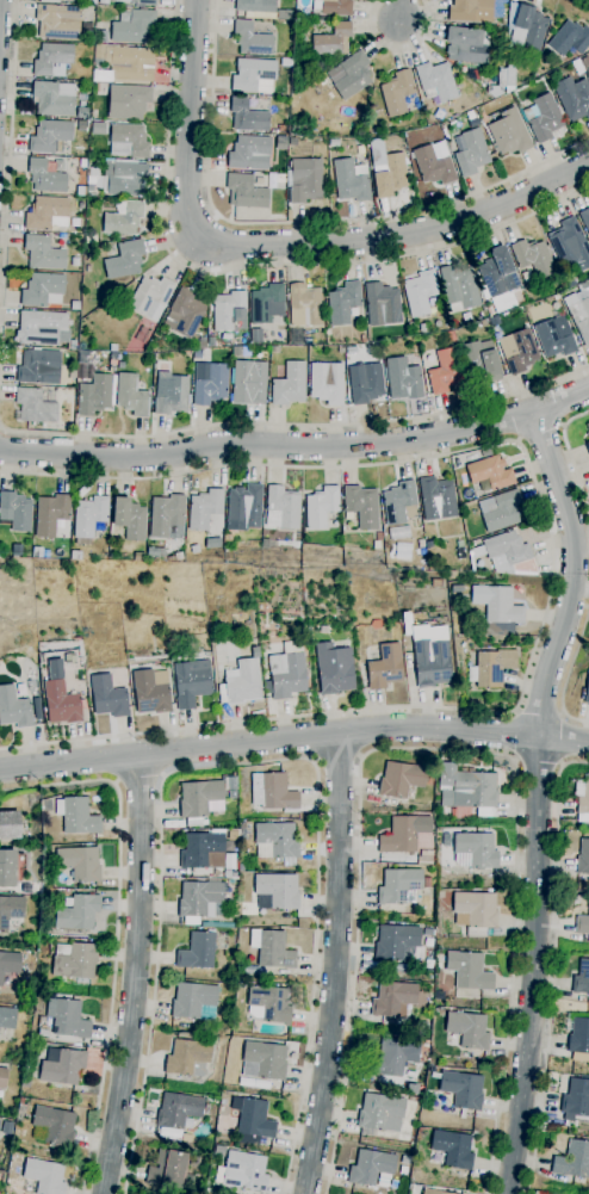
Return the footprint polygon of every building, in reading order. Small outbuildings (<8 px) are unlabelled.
[(235,11),(235,0),(275,0),(274,13),(235,11)] [(311,12),(312,0),(347,0),(352,0),(351,16),(320,14),(321,12),(311,12)] [(453,6),(453,0),(492,0),(492,11),(473,11),(473,23),(448,21),(448,6),(453,6)] [(519,5),(519,4),(534,8),(533,12),(541,14),(540,17),(548,19),(539,51),(509,42),(513,31),(507,26),(509,2),(519,5)] [(80,41),(38,38),(39,20),(36,20),(37,5),(82,7),(80,41)] [(149,45),(140,45),(140,44),(111,43),(111,21),(119,21),(119,12),(125,12),(125,7),(131,7),(131,10),(156,11),(156,27),(150,27),(150,32),(151,32),(150,44),(149,44),(149,45)] [(293,20),(277,19),(278,11),(293,11),(293,20)] [(273,55),(240,54),(240,45),(236,45),(237,36),(234,36),(235,19),(254,20),(253,35),(274,36),(273,55)] [(584,25),(588,29),(588,45),(581,55),(570,47),(560,58),(545,45),(566,20),(572,25),(575,23),(582,29),(584,25)] [(312,55),(312,36),(333,35),(333,21),(351,21),(352,37),(347,37),(347,54),(312,55)] [(485,64),(448,61),(448,54),(446,54),(447,47),(450,47),(450,44),(445,44),(447,26),(482,30),(482,31),(489,31),(485,64)] [(107,42),(95,42),(95,31),(107,31),(107,42)] [(64,78),(32,75),(33,60),(37,60),(38,50),(41,51),(41,43),(75,45),(74,64),(64,63),(64,78)] [(100,64),(94,64),(94,44),(112,44),(112,47),(105,47),(105,55),(106,55),(106,60),(97,58),(97,61),(100,62),(100,64)] [(153,82),(110,80),(111,67),(110,67),(111,47),(114,47),(114,45),(124,47),(124,48),(154,49),(153,82)] [(342,101),(324,73),(360,50),(370,63),(364,67),(373,81),(342,101)] [(271,94),(231,92),(232,75),(237,75),(238,72),(236,70),(236,58),(278,61),(277,80),(272,80),(271,94)] [(440,104),(436,95),(429,98),(427,91),(424,92),(424,91),(422,91),(414,67),(429,62),(430,67),(439,64),(440,68),(447,66),(458,97),(440,104)] [(494,99),(489,95),(490,86),(496,86),(497,68),(506,69),(506,68),(507,68),(507,66),(512,66),(512,68),(515,68),(514,87),(514,89),(506,94),(506,87),(503,87),(503,94),(494,99)] [(388,119),(379,83),(395,80),(393,73),(409,69),(415,93),(402,97),(407,115),(388,119)] [(585,78),(588,86),(588,119),(587,120),(585,116),(570,123),(569,120),(566,116),(564,117),(562,111),(564,111),(552,85),(569,76),(572,83),(585,78)] [(74,117),(37,115),(37,98),(32,97),(32,81),(58,82),(58,83),(75,85),(74,117)] [(142,120),(108,118),(110,85),(153,87),(151,103),(145,103),(145,112),(143,112),(142,120)] [(537,144),(521,111),(533,105),(531,100),(548,92),(557,110),(559,109),(563,115),(560,116),(565,125),(550,132),(552,137),(537,144)] [(268,132),(232,130),(234,112),(230,112),(231,97),(248,98),(248,111),(269,112),(268,132)] [(500,155),(498,151),(495,154),(491,144),(495,143),(486,125),(501,118),(498,113),(514,106),(533,147),(519,154),(516,150),(508,155),(507,153),(500,155)] [(88,118),(76,118),(76,107),(88,107),(88,118)] [(54,154),(29,153),(30,136),(35,137),(36,126),(38,128),(39,120),(73,123),(73,141),(55,141),(54,154)] [(87,130),(78,130),(78,122),(87,122),(87,130)] [(105,135),(92,135),(92,123),(106,123),(105,135)] [(149,159),(131,157),(131,156),(110,155),(111,144),(108,144),(110,123),(143,125),(143,132),(145,134),(145,142),(150,142),(149,159)] [(373,135),(372,129),(378,126),(380,132),(373,135)] [(461,179),(453,154),(458,153),(453,138),(460,136),(460,134),(478,128),(491,163),(475,168),(477,173),(461,179)] [(227,168),(228,151),(232,153),(232,142),(236,142),(236,135),(271,137),(269,157),(268,156),(267,171),(227,168)] [(408,186),(399,187),(401,192),(391,193),(392,197),(377,199),(372,173),(373,173),(372,167),(368,141),(378,140),(378,138),(382,138),(384,155),(403,153),(408,186)] [(422,184),(411,150),(429,144),(435,160),(448,156),(457,180),(441,185),(440,181),(430,184),(429,181),(422,184)] [(48,163),(54,163),(54,172),(67,173),(66,193),(33,191),(33,184),(30,184),(31,173),(29,173),(29,157),(48,159),(48,163)] [(371,200),(354,202),(354,198),(347,199),(347,200),(341,202),(341,200),(337,200),(333,160),(352,157),(353,167),(365,165),(366,174),(367,174),(371,200)] [(322,186),(321,186),(321,190),(322,190),(322,197),(314,197),(314,200),(304,200),(305,204),(290,204),(290,187),(286,187),(286,171),(291,171),(291,160),(322,159),(322,168),(322,186)] [(147,180),(145,180),(144,197),(106,194),(106,175),(112,175),(113,162),(148,163),(147,180)] [(267,209),(234,208),(234,206),(229,206),(230,190),(225,190),(227,173),(253,174),(253,178),(264,178),(262,190),(268,190),(267,209)] [(285,182),(275,182),(275,174),(285,174),(285,182)] [(51,230),(24,229),(25,212),(31,214),(31,208),(35,208),(35,197),(69,199),(68,217),(67,225),(51,225),(51,230)] [(135,234),(101,233),(103,214),(117,215),(114,205),(114,203),(118,200),(126,200),(126,202),(144,203),(143,218),(138,218),(138,228),(136,228),(135,234)] [(578,214),(588,208),(588,236),(578,214)] [(574,216),(588,249),(588,267),(577,273),(572,264),(563,268),(546,235),(560,228),(559,223),(574,216)] [(66,270),(32,267),(32,268),(27,268),(29,250),(24,250),(24,235),(51,236),(50,249),(67,250),(66,270)] [(107,279),(104,259),(119,256),(117,243),(143,239),(145,255),(141,255),(142,265),(140,265),(141,273),(107,279)] [(537,280),(531,264),(519,268),(509,246),(525,240),(526,245),(535,241),(537,243),(544,241),(546,247),(548,246),(552,255),(550,256),(556,272),(537,280)] [(489,299),(477,267),(484,264),(483,261),(491,259),(490,253),(490,250),(503,245),(503,247),(504,247),(514,272),(520,286),(489,299)] [(451,313),(448,305),(447,305),(439,268),(452,265),(453,272),(464,270),(464,267),(471,265),(480,305),(461,310),(451,313)] [(411,318),(402,283),(418,278),(417,273),(433,270),(439,295),(426,298),(430,314),(411,318)] [(20,305),(20,290),(26,290),(27,280),(30,280),(31,273),(64,274),(64,295),(48,293),(46,308),(20,305)] [(569,289),(563,277),(570,273),(576,285),(569,289)] [(126,307),(142,277),(149,280),(150,278),(159,282),(161,277),(176,285),(175,286),(156,323),(126,307)] [(330,328),(327,292),(334,292),(334,289),(343,289),(343,283),(359,280),(361,307),(348,308),(351,326),(330,328)] [(579,286),(588,281),(588,346),(584,348),(570,317),(569,315),(570,315),(566,308),(566,307),(563,298),(574,293),(582,290),(579,286)] [(383,324),(383,326),(368,327),(365,284),(380,282),(382,289),(391,287),(391,290),(398,289),(402,323),(383,324)] [(271,316),(272,324),(252,324),(250,291),(259,291),(259,289),(267,289),(267,284),(284,284),(284,316),(271,316)] [(290,327),(289,284),(304,284),(304,289),(321,289),(321,292),(322,292),(323,326),(290,327)] [(190,340),(162,326),(169,310),(168,310),(180,286),(194,295),(192,299),(207,308),(190,340)] [(213,333),(212,296),(229,296),(229,291),(246,291),(246,309),(244,309),(244,317),(232,317),(234,330),(230,332),(225,333),(225,332),(222,332),(222,333),(217,333),(213,333)] [(80,310),(70,310),(70,301),(80,302),(80,310)] [(58,346),(19,344),(19,341),(18,341),(18,338),(16,338),(17,330),(19,330),(20,311),(68,314),(67,329),(70,329),(70,344),(58,342),(58,346)] [(545,359),(540,347),(539,348),(537,344),(539,342),(532,326),(551,318),(558,339),(570,334),(577,352),(575,352),(576,353),(565,358),(564,357),(563,357),(560,353),(545,359)] [(510,334),(528,328),(539,359),(532,363),(533,365),(525,367),(525,371),(510,376),(504,359),(497,340),(510,335),(510,334)] [(252,342),(250,329),(261,329),(262,342),(252,342)] [(290,345),(289,329),(304,329),(305,345),(290,345)] [(501,381),(486,384),(483,370),(466,373),(459,345),(478,341),(478,344),(490,340),(492,349),(494,349),(501,381)] [(198,349),(197,342),(205,341),(206,348),(198,349)] [(242,355),(231,355),(232,346),(242,346),(242,355)] [(60,384),(16,382),(17,366),(21,366),(23,349),(32,349),(32,347),(61,348),(60,384)] [(432,396),(426,371),(439,367),(435,352),(454,347),(459,370),(461,369),(463,375),(460,376),(463,381),(455,383),(457,385),(447,388),(448,392),(432,396)] [(200,359),(193,358),(193,349),(202,351),(200,359)] [(390,400),(385,359),(404,357),(405,367),(418,366),(423,397),(407,400),(407,397),(390,400)] [(265,404),(231,402),(234,360),(267,363),(265,404)] [(287,406),(271,406),(271,379),(285,379),(285,361),(305,361),(304,402),(287,402),(287,406)] [(209,407),(193,406),(194,381),(196,363),(228,365),(227,398),(218,398),(218,402),(210,401),(209,407)] [(352,406),(352,401),(348,402),(346,383),(349,383),(348,366),(380,363),(384,396),(377,397),(377,400),(367,401),(368,404),(352,406)] [(342,407),(327,407),(327,401),(317,401),(317,398),(309,398),(310,364),(342,364),(342,407)] [(93,416),(78,415),(79,384),(92,384),(93,373),(112,375),(110,409),(103,409),(103,412),(93,412),(93,416)] [(148,417),(129,416),(129,412),(123,412),(123,408),(116,407),(117,373),(137,375),(136,391),(149,392),(148,417)] [(170,415),(154,414),(154,396),(155,397),(156,379),(168,379),(168,376),(188,377),(187,413),(170,413),(170,415)] [(57,423),(19,421),(19,420),(14,420),(14,413),(20,413),(20,404),(16,404),(16,388),(19,388),(19,385),(41,386),(57,388),(56,403),(57,403),(57,423)] [(491,493),(488,480),(471,484),(465,465),(497,454),(500,460),(503,459),(506,466),(502,468),(503,471),(510,469),(516,484),(491,493)] [(424,521),(418,480),(435,477),(435,482),(452,480),(458,516),(424,521)] [(388,527),(382,493),(390,491),(390,489),(398,488),(397,482),(414,480),(417,505),(416,505),(417,519),(405,520),(407,524),(388,527)] [(247,532),(227,531),(228,503),(227,503),(227,501),(229,502),(229,490),(235,490),(235,488),(243,488),(243,490),(246,490),(247,484),(262,485),(260,528),(247,528),(247,532)] [(298,530),(280,528),(280,527),(266,526),(267,511),(266,511),(267,485),(284,487),(284,491),(299,493),(299,495),(300,495),(298,530)] [(359,530),(358,512),(345,513),(343,487),(360,485),(360,490),(377,489),(378,530),(359,530)] [(308,530),(305,496),(311,496),(311,495),(314,495),(314,493),(322,493),(322,487),(339,487),(339,512),(326,513),(327,530),(308,530)] [(209,532),(187,530),(190,496),(198,496),(198,494),(207,494),(207,491),(206,491),(206,489),(224,490),(223,515),(210,514),(209,532)] [(488,533),(482,515),(482,514),(478,502),(494,497),(494,496),(514,489),(520,506),(513,508),(517,524),(488,533)] [(12,509),(0,509),(0,491),(16,493),(16,496),(24,496),(24,500),(31,501),(30,532),(11,532),(12,509)] [(55,539),(36,538),(37,497),(55,499),(55,495),(70,495),(69,520),(56,520),(55,539)] [(150,538),(150,539),(148,539),(148,531),(150,531),(151,497),(169,499),(169,495),(186,495),(184,539),(150,538)] [(93,537),(74,536),(75,501),(92,502),(93,496),(108,496),(107,516),(106,516),(106,519),(107,519),(107,524),(104,522),(103,531),(93,531),(93,537)] [(145,542),(125,542),(125,527),(112,527),(113,497),(130,499),(130,505),(140,505),(138,507),(147,508),(145,542)] [(515,575),(496,573),(495,569),(494,569),(491,559),(489,559),(482,542),(514,530),(515,532),(516,532),(517,537),(520,537),(522,545),(528,544),(533,558),(532,558),(537,573),(515,571),(515,575)] [(207,549),(206,539),(221,538),(222,547),(207,549)] [(418,547),(417,539),(424,539),(426,547),(418,547)] [(271,549),(262,549),(262,540),(271,540),(271,549)] [(192,555),(191,546),(199,545),(200,552),(192,555)] [(165,558),(147,557),(148,547),(166,549),(165,558)] [(145,562),(135,562),(135,553),(145,553),(145,562)] [(457,580),(446,580),(447,571),(457,571),(457,580)] [(440,588),(430,587),(430,580),(441,580),(440,588)] [(452,594),(452,586),(463,584),(464,593),(452,594)] [(525,624),(512,624),(486,624),(486,587),(512,587),(512,607),(525,607),(525,624)] [(417,688),(411,627),(427,625),(428,627),(445,626),(447,641),(452,682),(434,685),(434,687),(417,688)] [(320,697),(320,693),(321,693),(318,674),(320,674),(318,672),(317,672),(315,652),(315,644),(331,642),(333,650),(351,648),(355,691),(337,692),(339,694),(320,697)] [(368,691),(368,687),(361,688),(359,672),(368,670),(367,662),(380,661),(379,644),(398,642),(403,681),(385,683),(386,688),(368,691)] [(227,706),(227,704),(218,705),(218,703),(219,703),(217,686),(224,685),(224,678),(224,672),(237,670),(236,660),(252,658),(250,648),(259,647),(260,658),(256,658),(261,700),(244,703),(244,705),(227,706)] [(502,688),(477,688),(477,682),(469,682),(469,667),(477,667),(477,652),(496,652),(496,650),(516,650),(516,669),(502,669),(502,688)] [(272,700),(272,695),(273,695),(271,674),(268,656),(284,655),(303,652),(305,669),(304,669),(308,692),(290,694),(291,699),(272,700)] [(178,711),(175,688),(173,664),(187,662),(187,663),(209,661),(212,694),(193,697),(194,710),(178,711)] [(154,714),(154,711),(136,713),(131,672),(151,669),(154,686),(167,683),(168,691),(170,710),(172,710),(172,712),(154,714)] [(112,718),(111,713),(94,716),(89,676),(110,674),(112,691),(126,688),(130,716),(112,718)] [(66,724),(66,722),(48,724),(43,681),(63,679),(66,695),(80,694),(82,722),(66,724)] [(16,724),(0,725),(0,686),(14,685),(16,700),(30,699),(33,728),(16,729),(16,724)] [(383,797),(378,796),(380,779),(383,779),(385,761),(427,768),(426,778),(433,779),(432,786),(424,785),(423,788),(408,786),(405,800),(383,796),(383,797)] [(497,809),(452,808),(453,786),(439,786),(439,772),(441,772),(441,763),(455,763),(455,772),(496,773),(495,790),(497,790),(497,809)] [(299,809),(261,810),(261,805),(253,805),(253,791),(261,791),(260,774),(286,773),(286,792),(299,792),(299,809)] [(584,779),(588,779),(588,823),(584,823),(584,824),(577,823),(578,815),(577,815),(578,797),(583,797),(584,779)] [(187,828),(186,818),(182,818),(182,819),(180,819),(179,800),(181,800),(180,784),(223,781),(224,802),(223,802),(223,811),(209,812),(209,816),(202,817),(202,821),(207,821),(207,825),(187,828)] [(228,799),(228,791),(236,791),(236,798),(228,799)] [(87,834),(63,834),(63,816),(55,816),(55,800),(62,800),(62,798),(88,798),(88,817),(100,817),(101,834),(87,834)] [(20,840),(0,840),(0,812),(19,811),(20,840)] [(391,854),(378,854),(378,835),(390,836),(391,816),(416,817),(430,817),(430,834),(416,833),(416,853),(391,853),(391,854)] [(296,867),(284,867),(284,859),(272,859),(258,859),(258,845),(255,845),(255,824),(293,823),(293,840),(299,840),(299,859),(296,859),(296,867)] [(186,870),(180,870),(180,850),(185,850),(185,834),(224,834),(224,854),(209,854),(209,868),(186,868),(186,870)] [(498,870),(470,870),(470,867),(460,867),(455,862),(455,854),(453,854),(453,834),(492,834),(492,852),(496,852),(496,850),(498,850),(498,870)] [(581,839),(588,839),(588,874),(579,873),(579,874),(576,874),(577,856),(579,856),(581,839)] [(79,883),(73,884),(72,870),(55,870),(55,849),(97,848),(98,865),(100,865),(100,881),(79,883)] [(16,887),(0,887),(0,850),(17,850),(17,854),(25,854),(25,871),(16,871),(16,887)] [(384,905),(378,905),(378,881),(383,881),(383,870),(422,870),(422,890),(413,890),(413,904),(405,904),(384,904),(384,905)] [(299,910),(271,909),(271,895),(254,895),(254,874),(297,874),(297,892),(299,892),(299,910)] [(181,917),(178,917),(179,899),(181,899),(181,883),(223,883),(223,904),(206,904),(206,917),(181,917)] [(486,939),(466,938),(467,927),(469,927),(469,926),(454,926),(455,912),(453,912),(453,893),(495,893),(495,911),(497,911),(497,929),(486,929),(486,939)] [(93,930),(72,929),(72,930),(54,929),(55,908),(72,909),(73,895),(94,896),(100,896),(99,914),(94,914),(93,930)] [(7,932),(0,932),(0,897),(25,898),(24,918),(7,917),(7,932)] [(588,898),(588,934),(575,934),(576,916),(588,916),(588,898)] [(414,961),(403,960),(403,961),(377,960),(377,961),(374,961),(376,942),(378,942),(378,926),(421,928),(420,948),(415,947),(414,961)] [(296,969),(283,969),(283,967),(258,966),(258,948),(249,948),(250,929),(260,930),(285,932),(284,951),(297,951),(296,969)] [(213,969),(187,967),(187,969),(175,969),(176,951),(188,951),(190,932),(206,933),(206,930),(215,930),(213,969)] [(93,979),(51,976),(52,955),(54,957),(55,945),(70,946),(70,942),(98,945),(97,963),(95,963),(93,979)] [(2,988),(0,988),(0,952),(21,953),(20,975),(4,973),(2,988)] [(478,998),(455,997),(457,989),(455,989),(457,972),(445,971),(446,964),(444,964),(445,954),(446,954),(446,952),(458,953),(483,954),(482,972),(495,973),(494,991),(480,990),(478,990),(478,998)] [(578,959),(588,960),(588,994),(571,992),(572,976),(577,977),(578,959)] [(407,972),(391,971),(391,964),(407,965),(407,972)] [(407,1019),(377,1016),(377,1017),(370,1016),(372,998),(377,1000),(378,982),(417,985),(416,1006),(408,1004),(407,1019)] [(199,1020),(178,1017),(178,1019),(173,1019),(170,1019),(173,1000),(174,1000),(175,983),(218,986),(216,1007),(213,1021),(199,1020)] [(290,1027),(286,1027),(284,1023),(261,1022),(261,1020),(254,1019),(248,1013),(248,1007),(246,1007),(248,986),(287,989),(286,1007),(291,1008),(290,1027)] [(89,1039),(76,1038),(51,1034),(54,1019),(44,1017),(46,998),(55,1000),(81,1002),(79,1020),(92,1022),(89,1039)] [(14,1031),(0,1028),(0,1008),(17,1010),(14,1031)] [(445,1033),(447,1013),(464,1014),(463,1014),(485,1016),(484,1033),(489,1034),(488,1052),(482,1051),(482,1050),(460,1048),(461,1034),(445,1033)] [(572,1017),(588,1019),(588,1063),(572,1062),(572,1052),(570,1052),(570,1053),(568,1052),(569,1034),(571,1035),(572,1017)] [(427,1031),(420,1029),(421,1022),(428,1023),(427,1031)] [(48,1038),(37,1037),(38,1029),(49,1031),(48,1038)] [(204,1078),(192,1076),(170,1074),(170,1075),(165,1074),(166,1056),(172,1057),(173,1039),(212,1044),(210,1064),(205,1064),(204,1078)] [(402,1076),(378,1074),(378,1075),(365,1074),(366,1057),(379,1058),(380,1039),(420,1043),(418,1063),(404,1062),(402,1076)] [(284,1081),(256,1078),(256,1077),(242,1076),(243,1062),(242,1062),(243,1041),(285,1046),(284,1064),(286,1064),(284,1081)] [(78,1085),(38,1081),(42,1060),(45,1062),(48,1048),(58,1050),(60,1048),(87,1052),(85,1070),(79,1070),(78,1085)] [(5,1090),(0,1089),(0,1069),(8,1070),(5,1090)] [(479,1112),(477,1112),(477,1111),(453,1108),(454,1093),(438,1091),(440,1072),(483,1076),(480,1093),(482,1093),(479,1112)] [(30,1089),(20,1088),(21,1077),(31,1078),(30,1089)] [(268,1090),(238,1085),(240,1078),(268,1082),(268,1090)] [(569,1078),(588,1081),(588,1124),(564,1120),(564,1113),(560,1113),(562,1095),(568,1095),(569,1078)] [(417,1096),(405,1094),(408,1084),(418,1085),(417,1096)] [(184,1131),(159,1127),(156,1127),(159,1109),(160,1109),(162,1093),(204,1099),(202,1119),(185,1116),(184,1131)] [(399,1132),(384,1130),(384,1131),(366,1128),(356,1127),(359,1111),(361,1111),(364,1094),(405,1099),(403,1119),(401,1119),(399,1132)] [(265,1147),(253,1145),(236,1143),(238,1133),(236,1133),(240,1112),(229,1109),(231,1097),(242,1099),(242,1097),(267,1102),(265,1120),(277,1122),(274,1139),(266,1138),(265,1147)] [(72,1149),(44,1143),(46,1130),(31,1126),(35,1106),(51,1109),(76,1114),(73,1131),(75,1131),(72,1149)] [(11,1136),(1,1133),(4,1121),(13,1122),(11,1136)] [(471,1171),(444,1167),(445,1152),(429,1150),(433,1130),(471,1136),(469,1153),(473,1153),(471,1171)] [(192,1143),(181,1140),(182,1134),(193,1136),(192,1143)] [(569,1139),(588,1142),(588,1178),(564,1175),(551,1174),(553,1156),(565,1158),(569,1139)] [(223,1155),(215,1152),(216,1146),(224,1149),(223,1155)] [(184,1190),(161,1186),(144,1182),(148,1167),(157,1169),(159,1165),(155,1164),(159,1149),(166,1150),(166,1151),(167,1151),(167,1150),(190,1155),(184,1190)] [(374,1187),(353,1183),(353,1184),(347,1183),(349,1165),(355,1167),(358,1150),(396,1156),(393,1175),(377,1173),(374,1187)] [(265,1193),(259,1193),(259,1192),(222,1184),(228,1151),(266,1157),(264,1175),(268,1176),(265,1193)] [(199,1168),(188,1165),(191,1156),(200,1158),(199,1168)] [(408,1165),(401,1164),(402,1156),(410,1157),(408,1165)] [(66,1184),(64,1193),(35,1193),(38,1181),(21,1178),(25,1158),(64,1165),(61,1183),(66,1184)]
